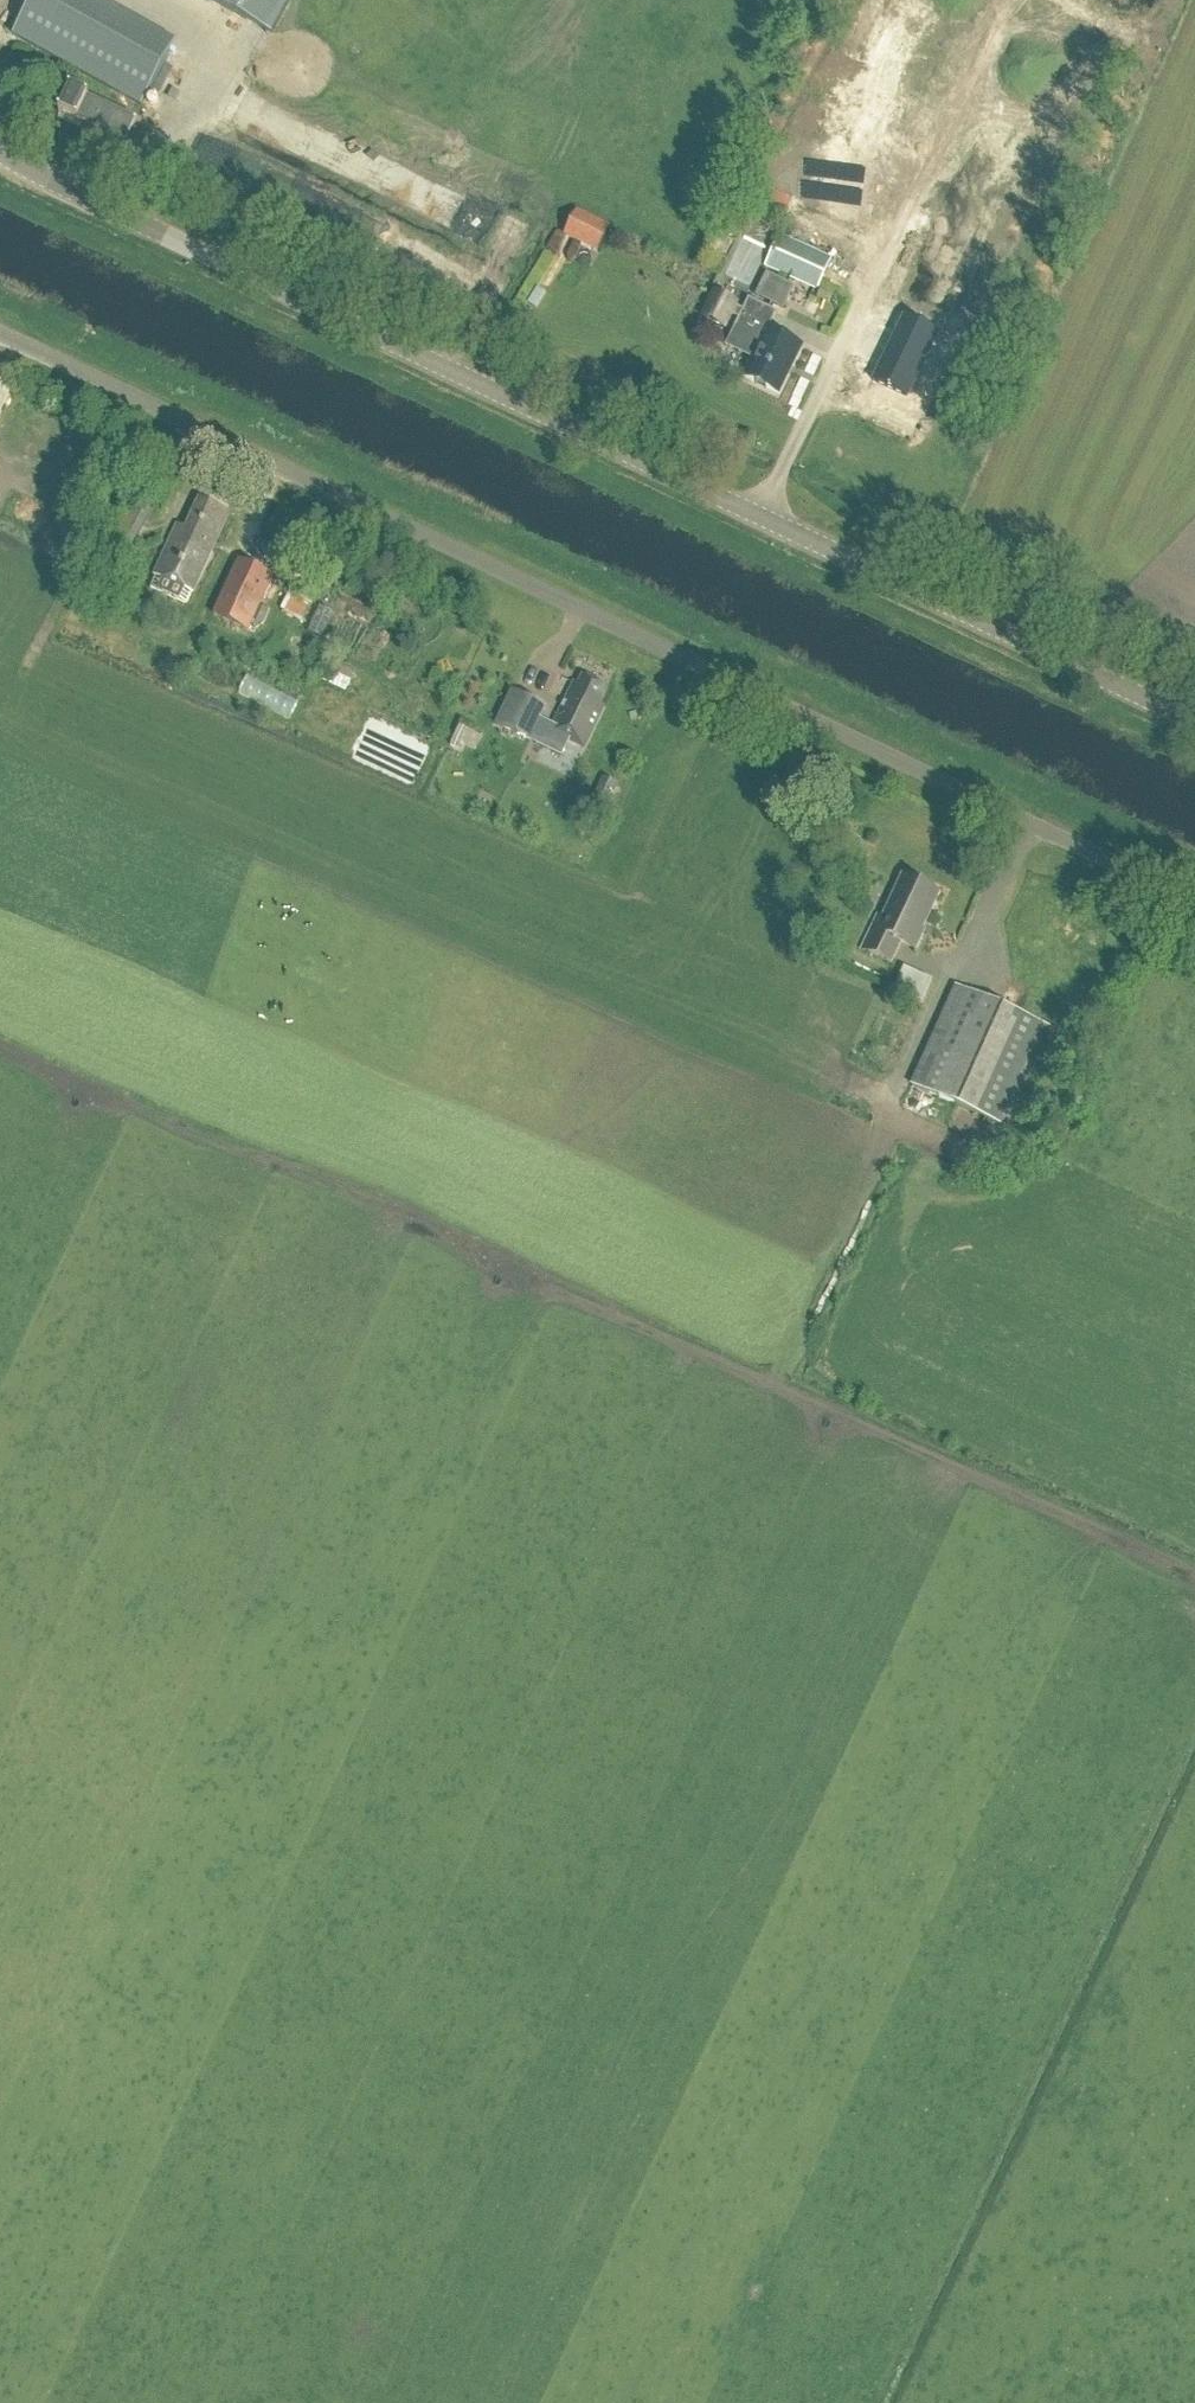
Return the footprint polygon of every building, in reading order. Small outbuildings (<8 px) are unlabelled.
[(142,111),(176,49),(87,0),(36,0),(14,41),(142,111)] [(270,37),(290,0),(203,0),(270,37)] [(885,4),(800,221),(864,246),(927,85),(906,77),(929,21),(885,4)] [(125,147),(137,122),(69,90),(57,115),(125,147)] [(601,257),(614,231),(579,212),(565,238),(601,257)] [(819,294),(833,263),(782,239),(767,269),(819,294)] [(728,274),(752,285),(766,257),(741,246),(728,274)] [(783,310),(793,289),(772,279),(762,300),(783,310)] [(773,313),(746,300),(740,312),(731,307),(732,305),(707,292),(696,314),(722,326),(728,314),(736,318),(732,326),(760,340),(752,356),(742,377),(776,394),(799,348),(764,330),(773,313)] [(895,335),(863,398),(897,415),(928,352),(895,335)] [(14,387),(0,381),(0,417),(14,387)] [(170,540),(154,574),(153,577),(157,579),(151,590),(185,606),(229,514),(199,500),(183,534),(177,531),(172,540),(170,540)] [(251,635),(276,579),(240,563),(214,618),(251,635)] [(586,726),(604,688),(583,677),(578,688),(571,685),(549,733),(583,749),(593,729),(586,726)] [(346,703),(352,692),(336,683),(330,694),(346,703)] [(534,702),(512,692),(496,726),(518,737),(527,717),(534,702)] [(603,827),(621,786),(596,776),(578,816),(603,827)] [(923,931),(939,897),(903,879),(885,918),(881,916),(863,951),(892,965),(903,944),(917,951),(926,933),(923,931)] [(925,1022),(933,995),(900,986),(893,1013),(925,1022)] [(1009,1129),(1053,1030),(956,988),(913,1087),(1009,1129)] [(840,1013),(855,1017),(860,998),(846,994),(840,1013)]
